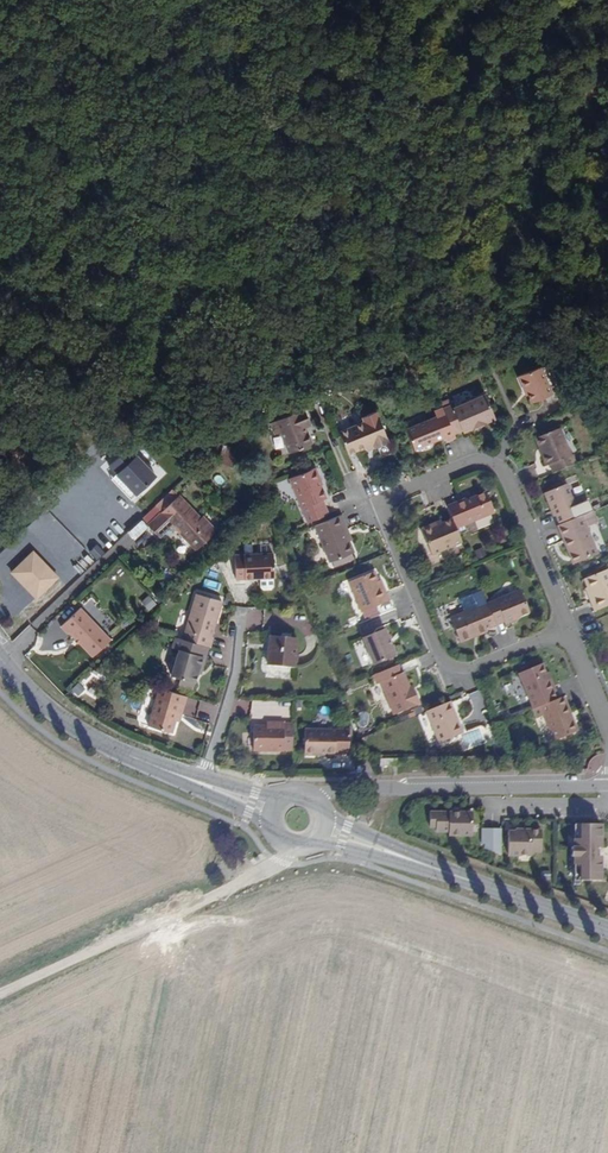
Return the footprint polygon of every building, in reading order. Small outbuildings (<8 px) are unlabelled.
[(519,377),(526,393),(528,392),(532,403),(553,395),(542,368),(519,377)] [(453,406),(444,410),(454,435),(462,431),(463,433),(474,429),(484,425),(496,420),(487,397),(455,409),(453,406)] [(313,443),(306,427),(304,423),(311,420),(305,408),(271,422),(276,433),(280,431),(290,452),(313,443)] [(444,410),(444,408),(434,412),(437,417),(407,429),(415,449),(445,438),(446,442),(455,438),(454,435),(444,410)] [(365,421),(341,431),(347,446),(356,443),(359,450),(367,447),(375,443),(376,447),(390,442),(377,412),(364,417),(365,421)] [(550,465),(554,473),(577,464),(574,455),(571,456),(561,429),(536,439),(540,449),(543,448),(546,455),(543,456),(547,466),(550,465)] [(356,443),(347,446),(350,454),(359,450),(356,443)] [(220,463),(234,465),(236,447),(222,445),(220,463)] [(112,467),(139,496),(158,477),(131,448),(112,467)] [(290,477),(307,522),(329,513),(323,499),(327,497),(320,481),(322,480),(316,467),(290,477)] [(557,516),(561,525),(580,517),(567,486),(545,494),(551,508),(553,507),(557,516)] [(467,499),(449,506),(454,519),(459,531),(497,515),(488,492),(467,500),(467,499)] [(160,512),(148,524),(160,536),(172,524),(196,549),(217,530),(203,515),(201,517),(179,494),(160,512)] [(561,525),(559,526),(571,555),(575,554),(578,563),(599,554),(588,528),(586,525),(597,520),(594,512),(583,516),(580,517),(561,525)] [(342,515),(315,526),(330,563),(333,562),(339,559),(341,564),(353,559),(351,554),(354,552),(350,542),(353,540),(349,532),(342,515)] [(459,531),(454,519),(434,526),(433,524),(422,528),(433,554),(463,542),(459,531)] [(235,554),(236,577),(254,577),(254,575),(260,575),(260,577),(274,576),(273,552),(235,554)] [(108,575),(114,582),(125,573),(119,566),(108,575)] [(592,602),(596,611),(607,606),(607,570),(586,579),(590,587),(595,600),(592,602)] [(384,594),(379,582),(375,572),(349,582),(361,612),(389,601),(386,593),(384,594)] [(489,605),(496,624),(504,621),(506,624),(516,619),(516,618),(529,612),(520,590),(488,603),(489,605)] [(209,645),(211,645),(215,633),(213,632),(222,600),(196,592),(183,637),(209,645)] [(150,595),(142,600),(149,609),(156,604),(150,595)] [(487,628),(496,624),(489,605),(479,609),(477,607),(450,618),(459,640),(476,633),(477,636),(488,631),(487,628)] [(79,608),(60,627),(66,633),(67,632),(90,657),(109,639),(79,608)] [(362,638),(374,665),(396,656),(385,629),(362,638)] [(461,643),(477,636),(476,633),(459,640),(461,643)] [(183,637),(175,635),(172,646),(178,648),(171,673),(180,677),(180,683),(193,687),(197,671),(200,664),(203,665),(209,645),(183,637)] [(272,635),(268,664),(294,667),(296,638),(272,635)] [(519,673),(533,709),(557,699),(542,664),(519,673)] [(399,665),(373,675),(377,684),(381,683),(395,713),(420,703),(416,691),(412,693),(410,687),(404,672),(402,673),(399,665)] [(171,731),(175,719),(177,712),(181,712),(184,703),(187,694),(159,686),(157,695),(148,724),(171,731)] [(452,695),(456,705),(468,700),(464,691),(452,695)] [(567,706),(563,697),(557,699),(533,709),(537,718),(543,715),(554,742),(578,732),(573,721),(571,722),(569,716),(571,715),(567,706)] [(252,700),(251,713),(290,714),(291,701),(252,700)] [(450,701),(426,711),(439,742),(463,733),(450,701)] [(183,713),(191,716),(195,706),(187,703),(183,713)] [(275,726),(267,726),(254,726),(254,750),(284,751),(284,722),(275,722),(275,726)] [(325,752),(325,755),(336,755),(336,753),(349,753),(349,729),(336,729),(305,729),(305,755),(320,755),(320,752),(325,752)] [(474,836),(475,813),(432,813),(432,827),(438,827),(438,831),(451,832),(451,836),(474,836)] [(603,848),(603,824),(576,824),(576,847),(573,847),(573,857),(576,857),(576,881),(602,881),(603,856),(599,856),(600,855),(600,850),(599,848),(603,848)] [(495,852),(495,829),(484,829),(485,845),(487,845),(487,849),(495,852)] [(503,854),(504,829),(495,829),(495,852),(503,854)] [(544,852),(543,830),(524,830),(524,832),(510,832),(510,856),(533,856),(533,852),(544,852)]
